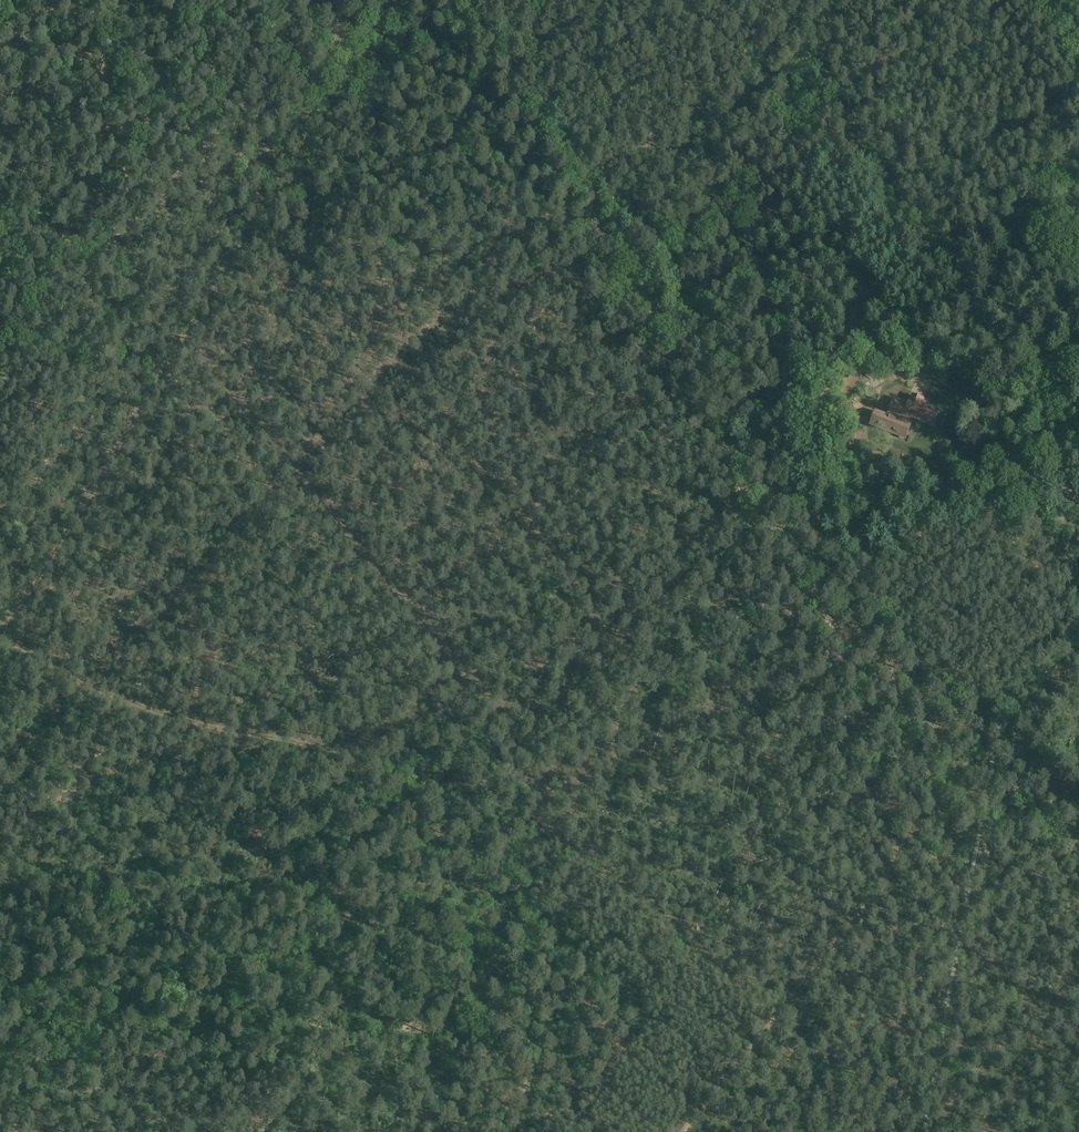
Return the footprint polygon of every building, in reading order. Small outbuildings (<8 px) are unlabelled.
[(894,401),(889,415),(875,410),(869,426),(906,440),(912,424),(908,422),(910,417),(933,426),(939,411),(922,404),(924,400),(912,396),(908,407),(894,401)]
